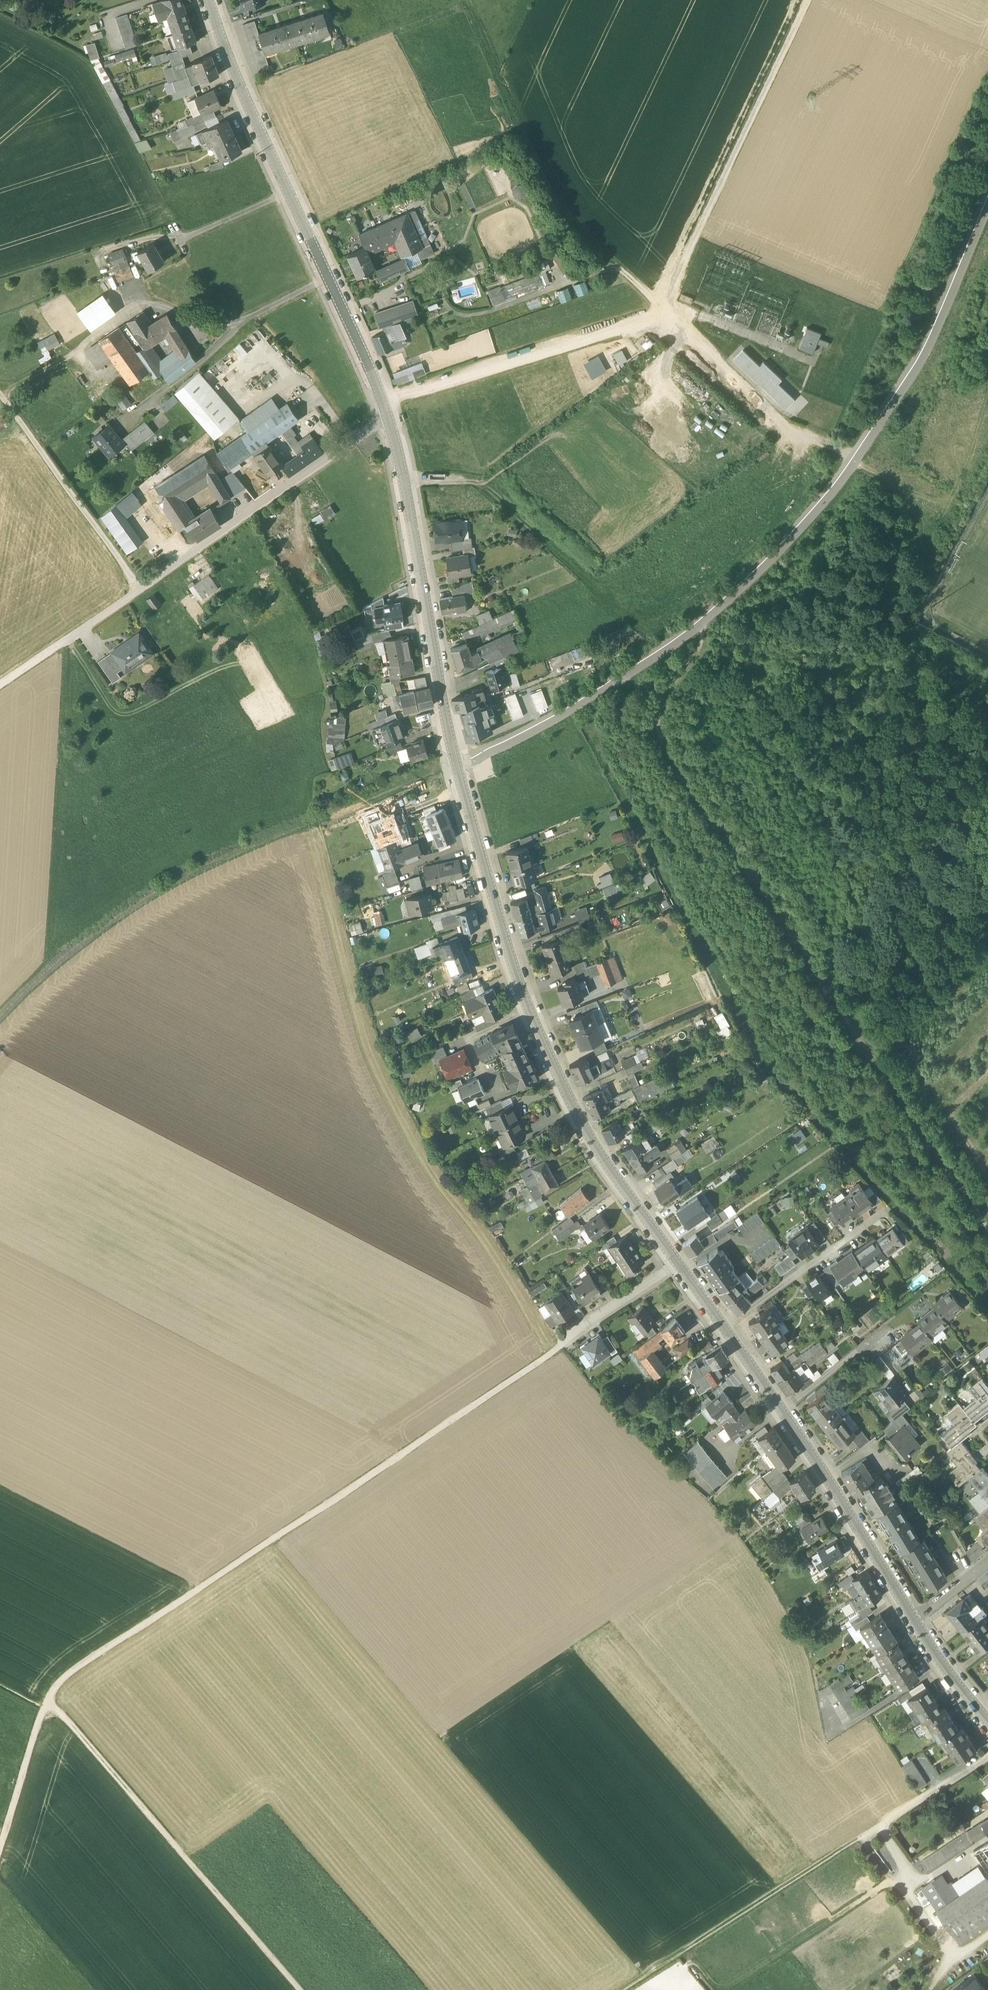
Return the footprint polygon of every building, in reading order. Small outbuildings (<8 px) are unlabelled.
[(162,0),(153,3),(153,4),(152,4),(155,11),(155,12),(158,11),(160,18),(167,15),(173,33),(191,27),(182,0),(162,0)] [(243,3),(245,2),(247,8),(265,3),(264,0),(242,0),(243,3)] [(251,10),(253,17),(263,13),(261,7),(251,10)] [(324,13),(291,23),(297,42),(330,32),(324,13)] [(137,44),(127,14),(115,18),(125,48),(137,44)] [(255,20),(243,24),(245,30),(256,26),(255,20)] [(291,23),(259,34),(260,38),(262,43),(263,46),(265,52),(265,53),(297,42),(291,23)] [(256,26),(245,30),(247,36),(258,32),(256,26)] [(191,27),(173,33),(178,47),(189,44),(196,41),(191,27)] [(258,32),(247,36),(249,41),(260,38),(259,34),(258,32)] [(173,33),(168,35),(172,49),(178,47),(173,33)] [(260,38),(249,41),(250,47),(262,43),(260,38)] [(94,43),(86,45),(91,60),(98,58),(99,58),(94,43)] [(189,44),(179,47),(180,49),(182,56),(192,53),(189,44)] [(263,46),(251,50),(253,55),(265,52),(263,46)] [(134,49),(115,55),(117,61),(136,55),(134,49)] [(180,49),(168,53),(170,60),(171,60),(182,56),(180,49)] [(265,52),(253,55),(255,61),(266,58),(265,53),(265,52)] [(211,55),(193,63),(193,64),(186,66),(185,66),(188,75),(215,64),(211,55)] [(182,56),(171,60),(177,79),(188,75),(185,66),(186,66),(182,56)] [(110,80),(98,58),(91,60),(90,60),(103,83),(110,80)] [(266,58),(255,61),(259,73),(270,69),(266,58)] [(215,64),(188,75),(172,80),(176,90),(193,84),(200,81),(200,82),(219,74),(215,64)] [(110,80),(103,83),(112,100),(120,97),(110,80)] [(193,84),(176,90),(172,91),(175,98),(196,91),(193,84)] [(214,89),(187,101),(194,115),(201,112),(202,114),(213,109),(221,105),(214,89)] [(124,105),(120,97),(112,100),(122,118),(128,115),(123,105),(124,105)] [(213,109),(202,114),(201,112),(194,115),(185,119),(188,125),(192,124),(202,120),(205,119),(205,120),(216,116),(213,109)] [(128,115),(122,118),(135,142),(141,139),(135,128),(129,118),(128,115)] [(216,116),(205,120),(208,125),(209,127),(219,123),(216,116)] [(205,119),(202,120),(192,124),(195,131),(208,125),(205,120),(205,119)] [(209,127),(207,128),(214,144),(235,135),(227,119),(219,123),(209,127)] [(188,125),(171,131),(174,141),(195,131),(192,124),(188,125)] [(214,144),(207,128),(202,130),(210,147),(214,145),(214,144)] [(210,147),(202,130),(196,133),(203,148),(208,147),(210,147)] [(235,135),(214,144),(221,160),(242,151),(235,135)] [(146,139),(135,142),(140,152),(151,148),(146,139)] [(220,161),(209,165),(210,170),(221,167),(222,166),(220,161)] [(530,194),(524,182),(513,187),(519,199),(530,194)] [(406,213),(388,221),(396,239),(404,256),(405,258),(409,267),(421,262),(420,259),(423,257),(419,249),(422,248),(414,231),(422,227),(415,210),(406,213)] [(388,221),(359,234),(365,247),(366,247),(368,252),(396,239),(388,221)] [(138,252),(142,259),(148,270),(165,261),(155,243),(138,252)] [(368,252),(366,247),(365,247),(347,255),(348,256),(357,275),(356,276),(357,277),(375,269),(368,252)] [(124,250),(108,254),(111,263),(112,266),(127,261),(124,250)] [(138,252),(137,250),(132,252),(135,260),(142,259),(138,252)] [(405,258),(375,271),(380,281),(410,268),(409,267),(405,258)] [(112,266),(111,263),(107,265),(110,273),(129,265),(127,261),(112,266)] [(129,267),(115,272),(118,281),(133,276),(129,267)] [(538,273),(500,287),(505,299),(543,285),(538,273)] [(500,286),(488,291),(494,304),(505,300),(505,299),(500,287),(500,286)] [(569,287),(558,289),(561,300),(572,298),(569,287)] [(693,298),(682,293),(680,299),(691,303),(693,298)] [(103,294),(78,312),(90,329),(115,311),(103,294)] [(413,300),(375,313),(380,327),(418,314),(413,300)] [(144,312),(128,322),(144,348),(145,348),(157,340),(148,326),(151,324),(144,312)] [(181,337),(167,314),(151,324),(148,326),(157,340),(165,335),(171,344),(181,337)] [(400,321),(391,324),(397,339),(398,339),(406,336),(400,321)] [(397,339),(391,324),(383,327),(385,332),(386,332),(392,348),(393,348),(394,349),(400,346),(400,345),(399,343),(398,339),(397,339)] [(821,333),(807,327),(799,348),(813,353),(821,333)] [(137,352),(119,328),(99,340),(130,384),(149,371),(136,353),(137,353),(137,352)] [(39,358),(41,362),(52,357),(49,350),(61,344),(56,332),(37,341),(44,356),(39,358)] [(385,332),(372,337),(379,354),(392,348),(386,332),(385,332)] [(648,333),(635,341),(639,348),(652,341),(648,333)] [(181,337),(171,344),(176,351),(185,344),(181,337)] [(185,344),(176,351),(180,356),(189,349),(185,344)] [(162,371),(145,348),(144,348),(137,352),(137,353),(136,353),(149,371),(154,377),(162,372),(162,371)] [(619,365),(629,357),(622,348),(611,356),(619,365)] [(162,371),(162,372),(170,382),(196,361),(189,349),(180,356),(162,371)] [(759,366),(743,350),(734,359),(786,408),(794,399),(778,383),(781,379),(763,362),(759,366)] [(398,383),(427,374),(423,362),(394,371),(398,383)] [(270,371),(261,378),(265,383),(274,376),(270,371)] [(238,419),(199,372),(176,391),(212,434),(213,435),(211,436),(212,437),(238,419)] [(117,400),(123,409),(131,403),(125,394),(117,400)] [(172,396),(161,405),(166,410),(176,401),(172,396)] [(247,431),(240,436),(251,452),(266,442),(267,441),(280,432),(289,426),(298,419),(287,403),(247,431)] [(238,419),(212,437),(216,453),(240,436),(247,431),(238,419)] [(145,421),(121,440),(124,444),(126,443),(131,450),(154,432),(145,421)] [(121,440),(109,426),(94,437),(102,447),(104,446),(111,455),(124,444),(121,440)] [(289,426),(280,432),(290,447),(299,441),(289,426)] [(299,441),(290,447),(297,456),(303,465),(322,452),(309,434),(299,441)] [(240,436),(216,453),(228,468),(237,461),(251,452),(240,436)] [(282,464),(266,442),(251,452),(267,474),(282,464)] [(205,455),(155,487),(166,501),(178,493),(214,470),(205,455)] [(297,456),(283,466),(289,475),(303,465),(297,456)] [(237,461),(228,468),(232,473),(241,467),(237,461)] [(214,470),(178,493),(182,501),(210,483),(218,478),(214,470)] [(232,473),(220,481),(225,490),(239,481),(232,473)] [(220,481),(218,478),(210,483),(222,503),(230,498),(225,490),(220,481)] [(239,481),(225,490),(230,498),(245,489),(239,481)] [(155,487),(139,497),(138,500),(153,520),(166,510),(161,504),(166,501),(155,487)] [(182,501),(178,493),(166,501),(161,504),(166,510),(178,530),(184,527),(183,526),(194,519),(182,501)] [(143,541),(116,505),(101,516),(127,551),(143,541)] [(330,506),(320,512),(325,520),(335,514),(330,506)] [(194,519),(183,526),(184,527),(190,537),(195,534),(199,539),(220,525),(210,509),(194,519)] [(459,520),(447,522),(447,521),(443,522),(434,523),(436,542),(451,540),(461,539),(459,520)] [(516,536),(517,529),(510,528),(508,534),(516,536)] [(471,538),(461,539),(451,540),(452,552),(463,550),(463,549),(472,548),(471,538)] [(472,548),(463,549),(463,550),(464,555),(468,554),(468,555),(476,554),(474,547),(472,548)] [(464,555),(446,559),(449,576),(449,577),(458,575),(471,573),(468,555),(468,554),(464,555)] [(209,575),(195,584),(200,592),(214,582),(209,575)] [(472,581),(466,584),(468,594),(474,593),(472,581)] [(466,584),(451,589),(453,597),(463,595),(468,594),(466,584)] [(154,609),(163,604),(155,593),(147,599),(154,609)] [(463,595),(454,597),(457,610),(457,613),(466,611),(463,595)] [(383,597),(371,604),(372,610),(375,609),(374,608),(381,607),(385,606),(383,597)] [(453,597),(440,599),(442,613),(457,610),(454,597),(453,597)] [(381,607),(384,620),(384,623),(403,619),(400,604),(385,606),(381,607)] [(381,607),(374,608),(375,609),(377,621),(384,620),(381,607)] [(513,610),(495,618),(498,625),(499,627),(518,618),(513,610)] [(489,611),(476,617),(479,625),(493,619),(489,611)] [(479,625),(462,633),(464,637),(483,633),(498,625),(495,618),(493,619),(479,625)] [(356,640),(365,635),(361,627),(352,632),(356,640)] [(388,630),(372,633),(373,640),(373,642),(375,642),(383,641),(383,640),(390,639),(388,630)] [(139,633),(112,652),(123,668),(141,656),(143,659),(152,653),(139,633)] [(390,639),(383,640),(383,641),(385,653),(385,654),(389,653),(391,665),(412,661),(407,635),(390,639)] [(511,635),(496,642),(500,651),(487,657),(490,663),(505,656),(518,651),(511,635)] [(373,640),(358,646),(360,651),(376,645),(375,642),(373,642),(373,640)] [(383,641),(375,642),(376,645),(380,654),(385,653),(383,641)] [(496,642),(471,654),(472,658),(473,663),(474,663),(487,657),(500,651),(496,642)] [(468,644),(451,649),(455,664),(472,658),(471,654),(468,644)] [(549,659),(553,669),(576,660),(572,650),(549,659)] [(505,656),(508,662),(521,656),(518,651),(505,656)] [(112,652),(98,661),(113,683),(121,677),(117,672),(123,668),(112,652)] [(505,656),(496,661),(499,666),(508,662),(505,656)] [(472,658),(455,664),(458,670),(475,665),(474,663),(473,663),(472,658)] [(391,665),(387,665),(390,677),(414,673),(412,661),(391,665)] [(502,668),(487,672),(492,689),(511,684),(509,675),(505,676),(502,668)] [(425,677),(414,679),(415,688),(426,684),(425,677)] [(415,688),(414,688),(414,691),(417,709),(434,704),(430,688),(427,688),(426,684),(415,688)] [(542,690),(531,694),(533,700),(544,696),(542,690)] [(414,691),(393,696),(396,707),(402,706),(404,713),(417,709),(414,691)] [(482,691),(476,693),(478,700),(484,698),(483,695),(482,691)] [(476,693),(451,700),(454,710),(460,709),(479,703),(478,700),(476,693)] [(515,694),(504,698),(506,703),(517,699),(515,694)] [(544,696),(533,700),(535,706),(546,701),(544,696)] [(478,700),(479,703),(460,709),(465,727),(463,727),(467,740),(478,737),(477,735),(492,731),(487,715),(489,714),(484,698),(478,700)] [(517,699),(506,703),(508,709),(519,705),(517,699)] [(546,701),(535,706),(537,712),(548,707),(546,701)] [(519,705),(508,709),(510,715),(521,711),(519,705)] [(375,713),(377,720),(385,717),(382,710),(375,713)] [(521,711),(510,715),(512,721),(524,717),(521,711)] [(395,714),(366,725),(368,731),(371,730),(371,729),(397,719),(395,714)] [(345,742),(346,715),(330,715),(330,742),(345,742)] [(397,719),(371,729),(371,730),(375,741),(384,738),(387,745),(404,738),(397,719)] [(423,740),(411,744),(412,745),(407,747),(411,761),(428,755),(423,740)] [(400,742),(385,749),(387,755),(402,748),(400,742)] [(426,815),(436,811),(434,806),(423,810),(425,816),(426,815)] [(390,807),(371,814),(377,828),(396,821),(390,807)] [(426,815),(432,830),(450,823),(444,808),(426,815)] [(450,823),(432,830),(438,845),(448,841),(456,838),(450,823)] [(622,831),(612,835),(614,842),(625,839),(622,831)] [(531,835),(520,839),(522,845),(533,842),(532,839),(531,835)] [(394,840),(378,847),(383,861),(375,863),(379,873),(403,863),(411,860),(407,848),(398,851),(394,840)] [(450,846),(448,841),(438,845),(437,845),(439,851),(450,846)] [(410,847),(407,848),(411,860),(422,856),(418,847),(417,844),(410,847)] [(527,846),(506,852),(512,871),(532,865),(527,846)] [(459,860),(438,865),(441,880),(451,877),(452,879),(462,876),(459,860)] [(438,865),(425,868),(429,884),(441,881),(441,880),(438,865)] [(512,871),(511,871),(515,883),(536,877),(532,865),(512,871)] [(383,876),(387,887),(399,882),(395,871),(383,876)] [(644,887),(656,880),(652,871),(639,878),(644,887)] [(419,876),(409,879),(412,890),(422,887),(419,876)] [(612,877),(601,881),(603,887),(614,883),(612,877)] [(615,885),(603,889),(606,895),(617,891),(615,885)] [(456,887),(449,887),(449,892),(443,893),(445,901),(457,899),(456,893),(456,889),(456,887)] [(463,887),(456,889),(456,893),(457,899),(458,901),(466,899),(463,887)] [(545,887),(534,889),(538,904),(529,907),(531,915),(543,911),(551,908),(545,887)] [(430,893),(406,899),(410,914),(433,908),(430,893)] [(526,898),(510,903),(515,919),(531,915),(529,907),(526,898)] [(591,919),(586,906),(576,910),(581,923),(591,919)] [(551,908),(543,911),(531,915),(533,921),(540,919),(541,924),(542,928),(543,929),(556,925),(551,908)] [(452,909),(440,912),(442,919),(454,916),(453,915),(452,909)] [(475,909),(456,914),(459,924),(462,923),(465,931),(479,926),(475,909)] [(384,910),(374,911),(375,924),(385,923),(384,910)] [(440,912),(431,915),(433,922),(442,919),(440,912)] [(454,916),(442,919),(445,928),(457,925),(459,932),(465,931),(462,923),(459,924),(456,914),(453,915),(454,916)] [(531,915),(515,919),(520,935),(535,931),(535,930),(534,927),(533,921),(531,915)] [(350,923),(352,933),(363,931),(362,921),(350,923)] [(581,923),(571,926),(573,932),(584,928),(581,923)] [(571,926),(560,930),(563,938),(574,934),(573,932),(571,926)] [(458,937),(433,947),(431,948),(433,954),(435,953),(436,955),(443,952),(446,959),(463,952),(458,937)] [(560,938),(542,945),(547,959),(566,952),(560,938)] [(427,944),(415,948),(419,959),(430,954),(427,944)] [(463,952),(446,959),(453,978),(470,971),(463,952)] [(566,952),(547,959),(553,974),(571,967),(566,952)] [(615,956),(607,959),(616,982),(623,979),(615,956)] [(607,959),(597,963),(601,973),(605,986),(616,982),(607,959)] [(584,961),(573,965),(576,971),(586,967),(584,961)] [(591,965),(586,967),(589,974),(590,977),(601,973),(597,963),(591,965)] [(586,967),(576,971),(578,978),(589,974),(586,967)] [(470,971),(453,978),(456,985),(473,978),(470,971)] [(575,978),(566,982),(566,984),(558,987),(564,1004),(582,996),(577,982),(575,978)] [(582,980),(577,982),(582,996),(590,993),(587,986),(585,986),(582,980)] [(467,983),(456,987),(459,994),(469,990),(467,983)] [(658,997),(674,991),(672,986),(656,992),(658,997)] [(473,988),(470,990),(461,995),(465,1003),(467,1002),(467,1001),(477,997),(476,996),(473,988)] [(492,989),(476,996),(477,997),(467,1001),(467,1002),(471,1011),(472,1011),(473,1013),(474,1012),(473,1011),(481,1007),(486,1019),(486,1020),(496,1015),(503,1012),(492,989)] [(597,1000),(580,1006),(583,1014),(591,1011),(591,1012),(600,1008),(597,1000)] [(481,1007),(473,1011),(474,1012),(473,1013),(472,1011),(471,1011),(467,1002),(465,1003),(469,1012),(460,1016),(465,1027),(474,1023),(474,1024),(486,1019),(481,1007)] [(583,1014),(570,1020),(575,1033),(582,1030),(596,1024),(591,1012),(591,1011),(583,1014)] [(723,1011),(714,1015),(725,1037),(733,1033),(723,1011)] [(496,1015),(486,1020),(486,1019),(474,1024),(477,1031),(499,1021),(496,1015)] [(513,1024),(499,1030),(490,1035),(499,1050),(500,1049),(503,1048),(500,1041),(517,1034),(513,1024)] [(596,1024),(582,1030),(575,1033),(581,1047),(591,1043),(603,1038),(597,1024),(596,1024)] [(517,1034),(500,1041),(503,1048),(500,1049),(508,1067),(509,1067),(528,1059),(528,1058),(517,1034)] [(490,1035),(474,1044),(482,1059),(499,1050),(490,1035)] [(603,1038),(591,1043),(596,1054),(607,1049),(603,1038)] [(399,1057),(393,1044),(388,1047),(394,1059),(399,1057)] [(443,1046),(430,1052),(435,1063),(442,1060),(442,1059),(448,1057),(443,1046)] [(448,1057),(442,1060),(450,1077),(471,1068),(463,1050),(448,1057)] [(633,1056),(622,1062),(621,1062),(623,1067),(624,1066),(625,1068),(633,1065),(637,1063),(633,1056)] [(528,1059),(509,1067),(508,1067),(504,1069),(513,1089),(539,1078),(530,1058),(528,1058),(528,1059)] [(586,1058),(570,1066),(577,1082),(593,1075),(590,1067),(588,1062),(586,1058)] [(609,1058),(603,1061),(607,1069),(613,1066),(609,1058)] [(594,1065),(590,1067),(593,1075),(607,1069),(603,1061),(594,1065)] [(637,1063),(633,1065),(635,1069),(627,1073),(627,1075),(643,1068),(640,1062),(637,1063)] [(633,1065),(625,1068),(627,1073),(635,1069),(633,1065)] [(677,1083),(673,1073),(669,1075),(674,1085),(677,1083)] [(669,1075),(656,1081),(661,1091),(674,1085),(669,1075)] [(463,1084),(457,1087),(464,1102),(485,1093),(482,1085),(480,1086),(476,1078),(463,1084)] [(655,1078),(632,1089),(636,1098),(639,1103),(661,1091),(656,1081),(655,1078)] [(460,1079),(448,1084),(451,1090),(457,1087),(463,1084),(460,1079)] [(607,1084),(600,1087),(601,1090),(602,1090),(604,1095),(610,1093),(607,1084)] [(632,1089),(626,1092),(629,1098),(630,1101),(636,1098),(632,1089)] [(598,1092),(582,1098),(587,1110),(599,1105),(598,1102),(602,1101),(603,1105),(607,1103),(607,1101),(604,1095),(602,1090),(601,1090),(598,1091),(598,1090),(597,1091),(598,1092)] [(613,1098),(607,1101),(610,1109),(615,1107),(616,1107),(616,1108),(626,1102),(625,1100),(629,1098),(626,1092),(613,1098)] [(610,1093),(604,1095),(607,1101),(613,1098),(610,1093)] [(489,1100),(478,1104),(480,1110),(485,1108),(491,1105),(489,1100)] [(491,1105),(485,1108),(489,1116),(505,1108),(501,1100),(491,1105)] [(599,1105),(587,1110),(591,1118),(604,1112),(610,1109),(607,1101),(607,1103),(603,1105),(602,1101),(598,1102),(599,1105)] [(505,1108),(489,1116),(496,1130),(518,1120),(511,1106),(505,1108)] [(631,1114),(618,1121),(621,1127),(634,1120),(631,1114)] [(518,1120),(496,1130),(504,1147),(511,1143),(521,1138),(520,1136),(522,1135),(523,1131),(518,1120)] [(618,1121),(601,1129),(608,1142),(624,1134),(621,1127),(618,1121)] [(657,1121),(644,1129),(647,1135),(660,1127),(657,1121)] [(794,1134),(800,1142),(808,1137),(801,1128),(794,1134)] [(543,1134),(536,1137),(540,1144),(542,1143),(545,1149),(549,1146),(543,1134)] [(701,1144),(708,1153),(721,1144),(714,1135),(701,1144)] [(645,1136),(623,1149),(630,1159),(651,1146),(645,1136)] [(504,1147),(498,1149),(502,1157),(515,1149),(511,1143),(504,1147)] [(527,1143),(505,1156),(507,1160),(530,1147),(527,1143)] [(630,1159),(629,1159),(638,1173),(653,1164),(649,1156),(659,1150),(655,1143),(651,1146),(630,1159)] [(675,1143),(665,1150),(669,1155),(678,1148),(675,1143)] [(678,1148),(669,1155),(672,1160),(680,1154),(682,1153),(678,1148)] [(551,1149),(541,1155),(543,1157),(544,1161),(545,1161),(555,1156),(551,1149)] [(680,1154),(673,1159),(677,1165),(684,1160),(680,1154)] [(672,1160),(661,1168),(664,1173),(665,1174),(666,1174),(678,1166),(677,1165),(673,1159),(672,1160)] [(536,1165),(531,1167),(533,1171),(539,1181),(552,1174),(545,1161),(544,1161),(536,1165)] [(531,1167),(523,1172),(527,1178),(533,1171),(531,1167)] [(533,1171),(527,1178),(529,1183),(534,1180),(536,1183),(539,1181),(533,1171)] [(527,1178),(523,1172),(520,1173),(526,1184),(529,1183),(527,1178)] [(664,1173),(654,1180),(659,1187),(670,1179),(666,1174),(665,1174),(664,1173)] [(552,1174),(539,1181),(540,1183),(548,1178),(553,1175),(552,1174)] [(548,1178),(540,1183),(542,1186),(545,1192),(559,1185),(553,1175),(548,1178)] [(686,1178),(677,1185),(679,1187),(676,1189),(680,1193),(691,1185),(686,1178)] [(659,1187),(655,1190),(665,1204),(680,1193),(676,1189),(670,1179),(659,1187)] [(536,1183),(531,1186),(534,1191),(537,1189),(540,1187),(542,1186),(540,1183),(539,1181),(536,1183)] [(867,1197),(858,1185),(851,1190),(850,1194),(845,1198),(847,1200),(858,1215),(872,1205),(872,1204),(867,1197)] [(534,1191),(531,1186),(528,1187),(522,1191),(527,1199),(529,1204),(537,1200),(541,1197),(537,1189),(534,1191)] [(581,1189),(565,1202),(574,1213),(590,1201),(581,1189)] [(882,1201),(874,1192),(867,1197),(872,1204),(872,1205),(873,1207),(882,1201)] [(693,1223),(708,1213),(697,1197),(677,1210),(688,1227),(693,1223)] [(847,1200),(840,1206),(838,1203),(832,1208),(833,1210),(841,1221),(844,1225),(858,1215),(847,1200)] [(574,1213),(565,1202),(560,1206),(569,1217),(574,1213)] [(728,1218),(723,1210),(717,1214),(722,1222),(728,1218)] [(841,1221),(833,1210),(828,1214),(836,1225),(841,1221)] [(757,1212),(737,1226),(744,1236),(764,1222),(757,1212)] [(501,1226),(494,1213),(485,1218),(492,1231),(501,1226)] [(708,1213),(693,1223),(696,1228),(711,1218),(708,1213)] [(600,1214),(584,1225),(586,1227),(581,1231),(582,1231),(583,1233),(583,1237),(586,1241),(587,1242),(588,1243),(594,1239),(610,1227),(600,1214)] [(717,1214),(706,1222),(711,1229),(722,1222),(717,1214)] [(566,1220),(552,1230),(557,1236),(567,1228),(573,1223),(570,1219),(567,1221),(566,1220)] [(733,1219),(727,1224),(731,1230),(738,1226),(733,1219)] [(573,1223),(567,1228),(571,1232),(580,1226),(576,1221),(573,1223)] [(727,1224),(713,1233),(717,1239),(731,1230),(727,1224)] [(816,1224),(808,1230),(818,1243),(825,1238),(816,1224)] [(567,1228),(562,1232),(566,1236),(571,1232),(567,1228)] [(808,1230),(807,1228),(790,1240),(802,1256),(819,1244),(808,1230)] [(897,1236),(893,1229),(876,1241),(884,1253),(893,1246),(895,1249),(902,1243),(897,1236)] [(909,1242),(902,1232),(897,1236),(902,1243),(904,1245),(909,1242)] [(713,1233),(701,1242),(703,1245),(705,1248),(717,1239),(713,1233)] [(696,1234),(682,1244),(689,1255),(703,1245),(701,1242),(696,1234)] [(617,1241),(610,1246),(610,1247),(618,1259),(635,1249),(626,1235),(617,1241)] [(614,1236),(604,1243),(607,1247),(607,1248),(610,1247),(610,1246),(617,1241),(614,1236)] [(774,1237),(750,1254),(757,1263),(781,1246),(774,1237)] [(866,1245),(854,1254),(854,1253),(853,1254),(865,1270),(864,1271),(865,1272),(874,1266),(872,1264),(885,1254),(884,1253),(876,1241),(874,1239),(866,1245)] [(797,1256),(790,1245),(784,1249),(789,1255),(792,1260),(797,1256)] [(734,1266),(722,1250),(720,1252),(717,1248),(699,1261),(705,1268),(703,1269),(713,1284),(715,1282),(720,1290),(733,1280),(738,1277),(731,1267),(734,1266)] [(635,1249),(618,1259),(627,1272),(627,1273),(635,1268),(644,1262),(635,1249)] [(852,1252),(838,1262),(836,1260),(828,1265),(843,1285),(850,1280),(850,1279),(857,1274),(860,1277),(861,1276),(859,1274),(864,1271),(865,1270),(853,1254),(852,1252)] [(791,1268),(796,1265),(792,1260),(789,1255),(784,1259),(791,1268)] [(786,1272),(791,1268),(784,1259),(779,1262),(786,1272)] [(781,1275),(786,1272),(779,1262),(774,1266),(781,1275)] [(635,1268),(627,1273),(627,1272),(624,1274),(628,1280),(638,1273),(635,1268)] [(600,1278),(594,1269),(589,1272),(595,1281),(600,1278)] [(754,1281),(746,1271),(738,1277),(746,1287),(751,1283),(754,1281)] [(589,1272),(581,1277),(579,1275),(569,1282),(584,1304),(602,1292),(602,1291),(595,1281),(589,1272)] [(817,1272),(806,1280),(815,1293),(819,1300),(831,1292),(819,1276),(817,1272)] [(835,1286),(825,1272),(819,1276),(831,1292),(836,1288),(835,1286)] [(738,1277),(733,1280),(720,1290),(719,1291),(728,1302),(745,1288),(746,1287),(738,1277)] [(600,1278),(595,1281),(602,1291),(607,1288),(600,1278)] [(762,1283),(758,1278),(754,1281),(751,1283),(756,1289),(762,1283)] [(746,1287),(745,1288),(749,1292),(750,1293),(756,1289),(751,1283),(746,1287)] [(808,1284),(801,1288),(808,1298),(815,1293),(808,1284)] [(745,1294),(742,1291),(728,1302),(737,1313),(751,1301),(745,1294)] [(950,1291),(933,1305),(934,1307),(935,1307),(943,1318),(944,1318),(952,1312),(954,1314),(962,1307),(950,1291)] [(561,1292),(544,1303),(544,1304),(539,1307),(544,1316),(550,1312),(557,1322),(574,1311),(561,1292)] [(655,1322),(643,1306),(628,1317),(632,1323),(636,1321),(643,1330),(643,1331),(651,1325),(655,1322)] [(934,1307),(917,1321),(919,1324),(919,1323),(930,1337),(941,1328),(947,1322),(944,1318),(943,1318),(935,1307),(934,1307)] [(768,1308),(759,1314),(755,1317),(748,1322),(759,1336),(776,1324),(779,1322),(768,1308)] [(544,1316),(550,1327),(557,1322),(550,1312),(544,1316)] [(675,1319),(661,1330),(666,1336),(671,1343),(685,1332),(675,1319)] [(919,1324),(902,1337),(903,1338),(910,1347),(915,1353),(921,1347),(919,1345),(930,1337),(919,1323),(919,1324)] [(776,1324),(759,1336),(766,1347),(783,1334),(776,1324)] [(651,1325),(643,1331),(643,1330),(641,1332),(648,1340),(657,1333),(651,1325)] [(941,1328),(930,1337),(935,1342),(946,1334),(941,1328)] [(648,1340),(634,1350),(641,1358),(652,1350),(654,1352),(661,1347),(662,1345),(661,1343),(659,1341),(666,1336),(661,1330),(657,1333),(648,1340)] [(580,1346),(592,1364),(611,1352),(602,1339),(599,1334),(580,1346)] [(783,1334),(766,1347),(771,1354),(788,1341),(783,1334)] [(608,1336),(602,1339),(611,1352),(612,1354),(617,1351),(608,1336)] [(713,1346),(707,1338),(699,1344),(705,1352),(713,1346)] [(903,1338),(893,1345),(902,1356),(909,1350),(908,1348),(910,1347),(903,1338)] [(688,1339),(675,1350),(681,1357),(694,1347),(688,1339)] [(820,1342),(800,1355),(804,1361),(823,1347),(820,1342)] [(831,1342),(824,1348),(827,1353),(835,1347),(831,1342)] [(902,1356),(893,1345),(884,1353),(892,1363),(902,1356)] [(721,1346),(706,1355),(710,1361),(713,1366),(717,1364),(728,1357),(721,1346)] [(804,1361),(790,1371),(777,1379),(787,1392),(799,1384),(803,1381),(809,1376),(810,1376),(812,1374),(813,1373),(813,1372),(808,1367),(827,1353),(824,1348),(823,1347),(804,1361)] [(654,1352),(652,1350),(641,1358),(655,1377),(666,1368),(654,1352)] [(611,1357),(615,1363),(622,1358),(619,1353),(611,1357)] [(839,1360),(834,1353),(827,1358),(833,1365),(839,1360)] [(800,1355),(790,1362),(791,1364),(787,1367),(790,1371),(804,1361),(800,1355)] [(703,1357),(702,1356),(696,1361),(699,1366),(698,1366),(702,1373),(713,1366),(710,1361),(708,1361),(706,1362),(703,1357)] [(902,1356),(892,1363),(899,1371),(908,1364),(902,1356)] [(889,1368),(879,1357),(875,1360),(884,1372),(889,1368)] [(695,1360),(688,1365),(686,1372),(692,1381),(702,1373),(698,1366),(699,1366),(696,1361),(695,1360)] [(783,1361),(770,1370),(777,1379),(790,1371),(787,1367),(783,1361)] [(702,1373),(692,1381),(695,1386),(694,1387),(699,1394),(706,1389),(706,1388),(712,1385),(711,1383),(724,1375),(717,1364),(713,1366),(702,1373)] [(809,1376),(803,1381),(799,1384),(803,1390),(814,1381),(810,1376),(809,1376)] [(892,1376),(875,1390),(883,1399),(900,1385),(892,1376)] [(973,1385),(980,1395),(964,1408),(975,1422),(987,1412),(987,1411),(987,1410),(987,1409),(987,1384),(982,1378),(973,1385)] [(900,1385),(883,1399),(890,1408),(901,1399),(907,1395),(900,1385)] [(819,1396),(815,1391),(806,1399),(809,1403),(819,1396)] [(733,1403),(723,1392),(712,1401),(706,1406),(716,1418),(722,1412),(726,1417),(736,1409),(732,1404),(733,1403)] [(809,1403),(807,1406),(816,1417),(831,1405),(826,1399),(826,1398),(822,1393),(819,1396),(809,1403)] [(708,1396),(699,1405),(703,1409),(706,1406),(712,1401),(708,1396)] [(901,1399),(890,1408),(884,1412),(892,1422),(902,1414),(909,1409),(901,1399)] [(960,1403),(950,1411),(958,1421),(941,1434),(952,1448),(961,1441),(965,1438),(963,1436),(977,1425),(975,1422),(964,1408),(960,1403)] [(831,1405),(816,1417),(825,1429),(841,1417),(835,1410),(836,1410),(832,1405),(831,1405)] [(740,1414),(736,1409),(726,1417),(730,1421),(724,1426),(724,1427),(717,1433),(725,1441),(732,1436),(736,1441),(757,1423),(745,1409),(740,1414)] [(892,1422),(886,1427),(892,1434),(903,1426),(908,1422),(902,1414),(892,1422)] [(841,1417),(825,1429),(839,1446),(850,1437),(855,1434),(854,1433),(841,1417)] [(764,1426),(755,1434),(758,1438),(768,1431),(764,1426)] [(892,1434),(887,1438),(899,1453),(905,1448),(907,1450),(908,1451),(907,1451),(908,1452),(918,1444),(903,1426),(892,1434)] [(758,1438),(760,1441),(766,1450),(782,1439),(773,1427),(768,1431),(758,1438)] [(860,1429),(854,1433),(855,1434),(850,1437),(859,1448),(869,1440),(860,1429)] [(782,1439),(766,1450),(777,1466),(779,1469),(780,1469),(795,1458),(782,1439)] [(726,1475),(698,1441),(688,1449),(696,1458),(692,1462),(705,1478),(709,1474),(711,1476),(716,1482),(726,1475)] [(766,1450),(760,1441),(756,1444),(762,1452),(766,1450)] [(972,1454),(961,1441),(952,1448),(947,1452),(958,1466),(959,1464),(962,1468),(951,1476),(959,1486),(968,1479),(980,1469),(970,1456),(972,1454)] [(766,1450),(762,1452),(773,1469),(777,1466),(766,1450)] [(866,1458),(862,1461),(866,1468),(870,1465),(866,1458)] [(862,1461),(858,1463),(870,1483),(874,1481),(866,1468),(862,1461)] [(857,1463),(841,1473),(854,1493),(857,1492),(870,1483),(858,1463),(857,1463)] [(773,1469),(762,1477),(767,1484),(782,1471),(780,1469),(779,1469),(777,1466),(773,1469)] [(982,1467),(980,1469),(968,1479),(982,1495),(972,1503),(980,1513),(987,1506),(987,1474),(982,1467)] [(767,1484),(772,1491),(773,1490),(788,1478),(782,1471),(767,1484)] [(815,1488),(804,1471),(790,1481),(792,1485),(801,1498),(815,1488)] [(912,1471),(897,1483),(903,1491),(919,1479),(912,1471)] [(760,1475),(750,1483),(763,1499),(772,1491),(767,1484),(762,1477),(760,1475)] [(884,1482),(881,1477),(874,1481),(870,1483),(857,1492),(871,1515),(875,1513),(892,1502),(892,1503),(895,1500),(892,1495),(894,1494),(886,1481),(884,1482)] [(788,1478),(773,1490),(779,1497),(789,1488),(789,1487),(792,1485),(790,1481),(788,1478)] [(772,1491),(763,1499),(772,1509),(780,1502),(779,1497),(773,1490),(772,1491)] [(919,1540),(895,1500),(892,1503),(892,1502),(875,1513),(899,1552),(902,1550),(919,1540)] [(980,1513),(975,1516),(986,1530),(987,1529),(987,1506),(980,1513)] [(811,1523),(807,1516),(798,1524),(801,1529),(811,1523)] [(801,1529),(809,1542),(820,1536),(819,1534),(828,1528),(821,1516),(811,1523),(801,1529)] [(834,1532),(824,1539),(828,1545),(836,1540),(836,1541),(838,1539),(834,1532)] [(979,1541),(987,1550),(987,1534),(979,1541)] [(947,1577),(923,1538),(919,1540),(902,1550),(926,1590),(947,1577)] [(828,1545),(818,1551),(819,1553),(812,1557),(813,1558),(814,1558),(821,1569),(820,1570),(820,1571),(828,1566),(827,1564),(833,1560),(833,1561),(838,1558),(838,1557),(844,1554),(836,1541),(836,1540),(828,1545)] [(987,1550),(979,1541),(976,1543),(984,1553),(987,1550)] [(984,1553),(976,1543),(966,1552),(973,1562),(984,1553)] [(854,1578),(853,1579),(856,1584),(861,1593),(875,1585),(866,1571),(854,1578)] [(977,1579),(985,1589),(987,1587),(987,1571),(977,1579)] [(851,1574),(838,1583),(844,1591),(845,1590),(842,1586),(853,1579),(854,1578),(851,1574)] [(853,1579),(842,1586),(845,1590),(847,1589),(856,1584),(853,1579)] [(856,1584),(847,1589),(853,1599),(859,1595),(861,1593),(856,1584)] [(875,1585),(861,1593),(859,1595),(865,1604),(866,1606),(868,1605),(882,1596),(875,1585)] [(865,1604),(859,1595),(853,1599),(851,1600),(857,1609),(865,1604)] [(972,1606),(964,1597),(947,1611),(954,1620),(968,1609),(970,1607),(971,1608),(972,1606)] [(857,1609),(856,1610),(857,1613),(849,1618),(853,1625),(867,1616),(872,1612),(868,1605),(866,1606),(865,1604),(857,1609)] [(968,1609),(954,1620),(963,1631),(977,1620),(974,1616),(971,1613),(968,1609)] [(981,1609),(976,1613),(974,1616),(977,1620),(982,1616),(985,1614),(981,1609)] [(870,1621),(861,1626),(867,1635),(885,1623),(880,1614),(870,1621)] [(867,1616),(853,1625),(856,1630),(861,1626),(870,1621),(867,1616)] [(982,1616),(977,1620),(963,1631),(979,1651),(987,1644),(987,1624),(982,1616)] [(885,1623),(867,1635),(873,1644),(891,1632),(885,1623)] [(891,1632),(873,1644),(878,1653),(896,1642),(897,1641),(891,1632)] [(878,1653),(877,1653),(883,1662),(901,1651),(896,1642),(878,1653)] [(901,1651),(883,1662),(888,1671),(907,1659),(901,1651)] [(907,1659),(888,1671),(894,1680),(912,1668),(907,1659)] [(912,1668),(894,1680),(900,1689),(918,1677),(912,1668)] [(838,1679),(829,1684),(833,1690),(842,1684),(838,1679)] [(842,1684),(833,1690),(836,1695),(845,1689),(842,1684)] [(940,1710),(926,1687),(913,1695),(908,1698),(923,1721),(926,1719),(940,1710)] [(845,1689),(836,1695),(839,1700),(848,1694),(845,1689)] [(909,1690),(898,1698),(901,1702),(908,1698),(913,1695),(909,1690)] [(848,1694),(839,1700),(842,1705),(851,1699),(848,1694)] [(851,1699),(842,1705),(845,1710),(855,1704),(851,1699)] [(863,1700),(855,1705),(858,1709),(861,1714),(869,1709),(863,1700)] [(855,1704),(845,1710),(849,1715),(858,1709),(855,1705),(855,1704)] [(940,1710),(926,1719),(941,1742),(944,1739),(958,1730),(944,1708),(940,1710)] [(858,1709),(849,1715),(852,1720),(861,1714),(858,1709)] [(958,1730),(944,1739),(959,1763),(977,1751),(962,1728),(958,1730)] [(927,1784),(912,1760),(902,1767),(917,1790),(927,1784)] [(968,1832),(974,1842),(987,1833),(987,1832),(982,1822),(968,1832)] [(968,1832),(941,1849),(948,1860),(974,1842),(968,1832)] [(941,1849),(921,1862),(929,1873),(948,1860),(941,1849)] [(984,1849),(974,1854),(987,1875),(987,1856),(984,1849)] [(944,1874),(933,1880),(949,1903),(960,1895),(986,1878),(978,1866),(955,1882),(953,1880),(950,1883),(944,1874)] [(937,1911),(960,1945),(987,1926),(987,1880),(986,1878),(949,1903),(937,1911)] [(949,1903),(933,1880),(921,1888),(937,1911),(949,1903)] [(954,1988),(955,1989),(981,1989),(984,1988),(974,1974),(954,1988)]
